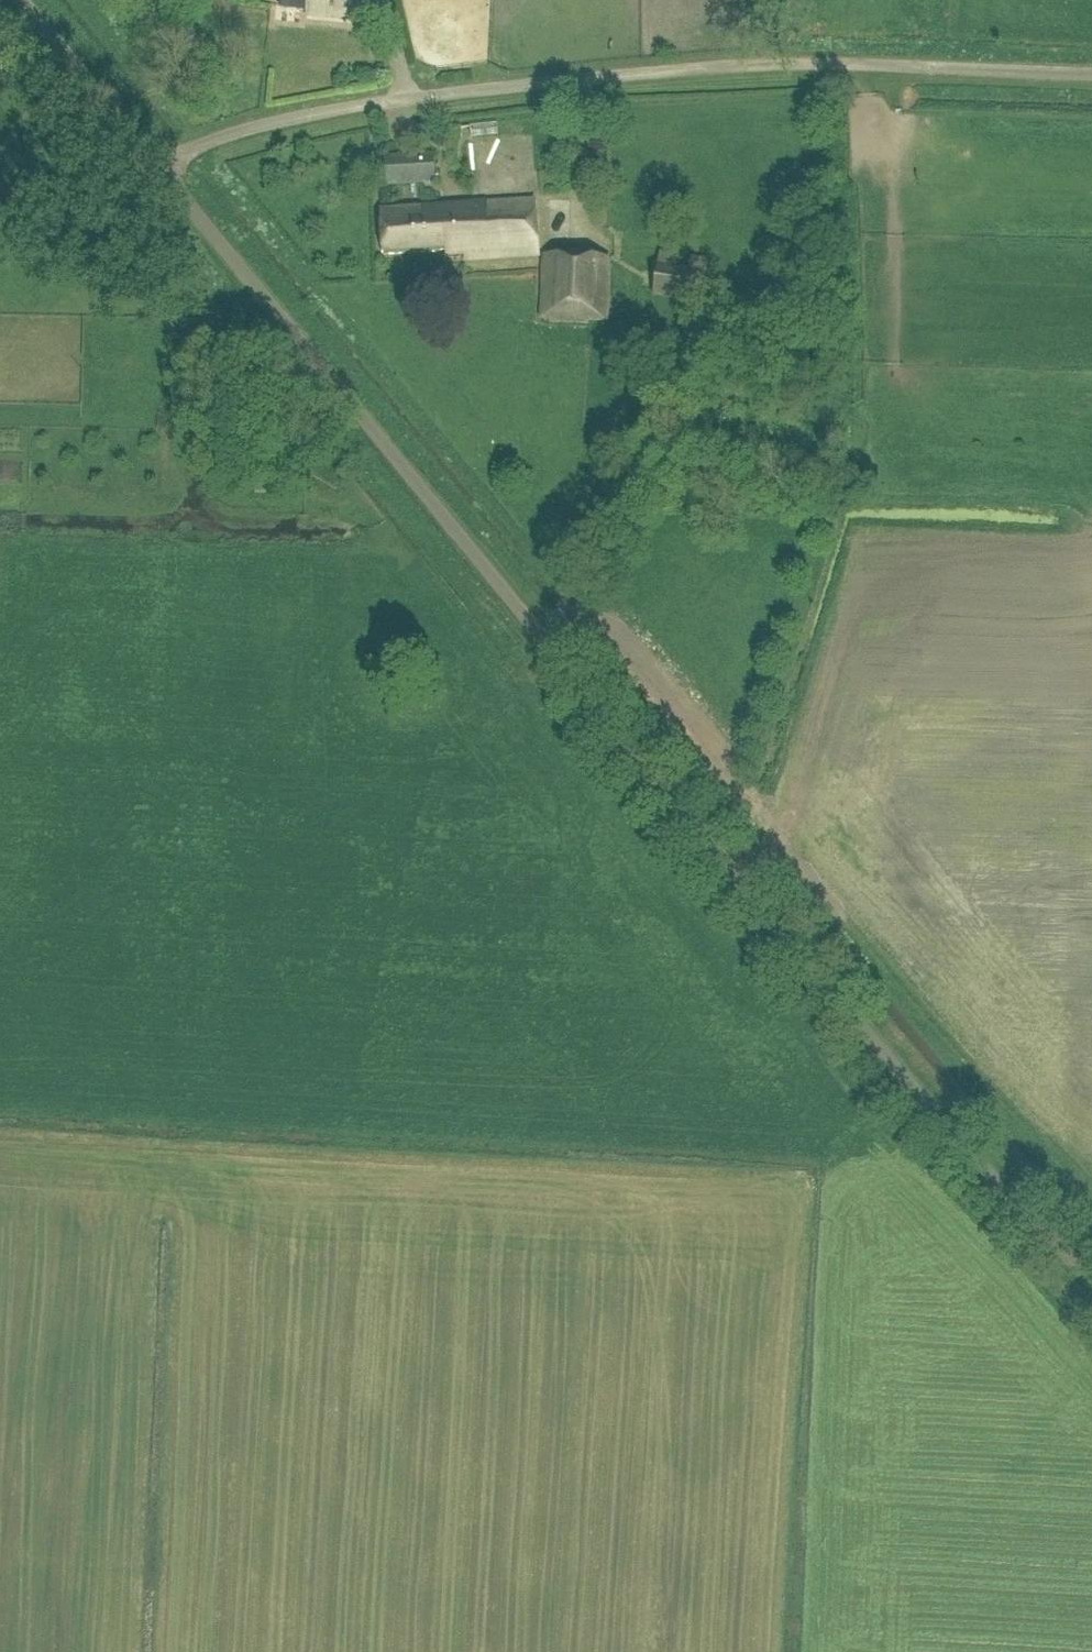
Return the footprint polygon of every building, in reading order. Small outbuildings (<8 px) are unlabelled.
[(281,8),(307,11),(307,15),(365,21),(368,0),(282,0),(281,8)] [(506,173),(508,191),(539,189),(537,145),(522,146),(521,128),(477,130),(478,157),(493,156),(495,174),(506,173)] [(435,183),(433,153),(384,156),(386,187),(435,183)] [(539,255),(536,200),(381,209),(383,254),(447,251),(447,254),(465,253),(465,259),(539,255)] [(678,258),(659,254),(652,295),(699,304),(707,263),(689,260),(687,271),(676,269),(678,258)] [(609,260),(542,258),(540,319),(607,322),(609,260)]
